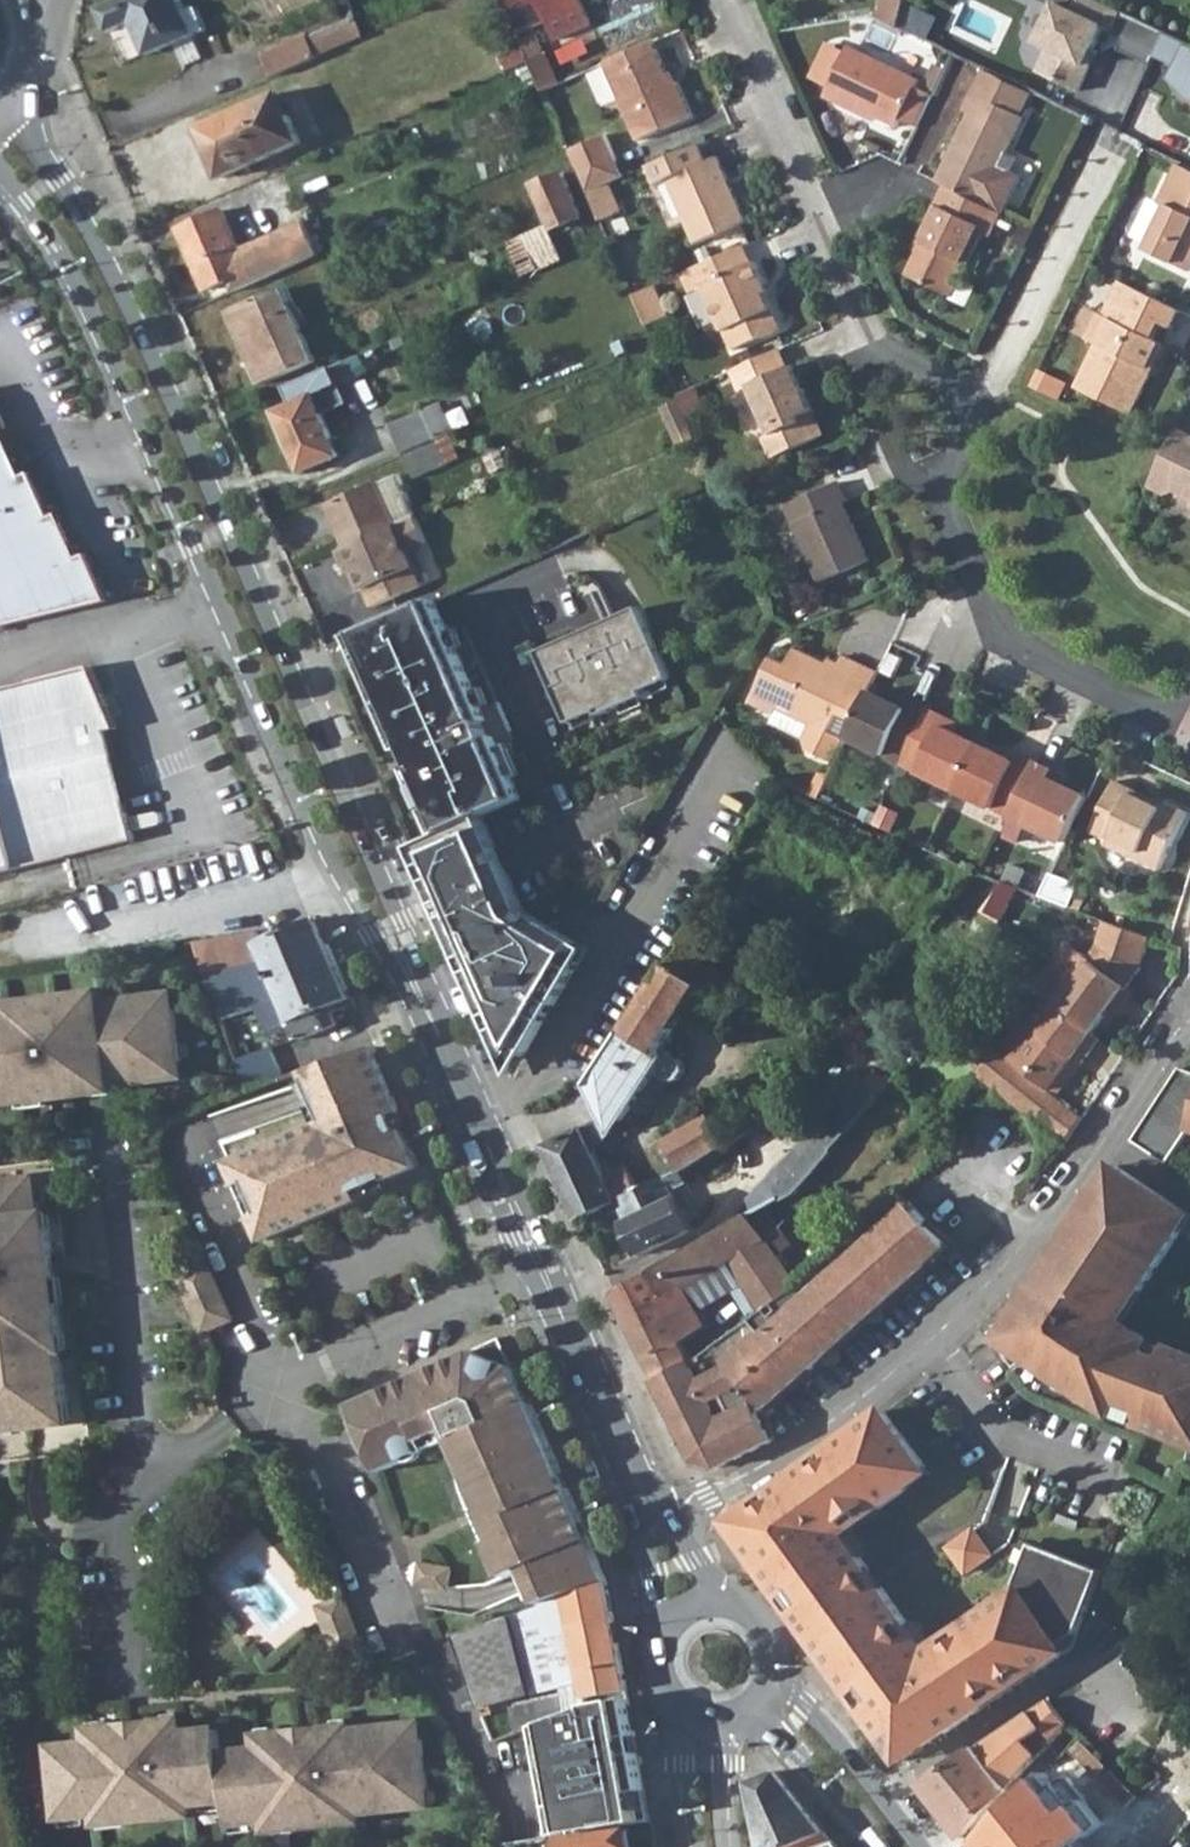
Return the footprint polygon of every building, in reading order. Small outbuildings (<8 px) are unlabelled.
[(107,33),(130,23),(144,56),(170,46),(174,57),(196,49),(190,36),(193,35),(178,0),(120,0),(97,10),(107,33)] [(520,38),(550,25),(558,43),(594,27),(582,0),(503,0),(520,38)] [(898,28),(906,0),(886,0),(877,19),(898,28)] [(1078,91),(1090,66),(1086,64),(1104,28),(1124,38),(1119,50),(1151,66),(1157,53),(1167,34),(1098,0),(1041,0),(1056,7),(1038,43),(1050,48),(1039,72),(1078,91)] [(271,76),(315,56),(305,33),(261,52),(271,76)] [(1167,34),(1157,53),(1184,66),(1180,73),(1189,83),(1189,45),(1167,34)] [(605,67),(640,145),(695,120),(679,85),(674,87),(655,45),(605,67)] [(828,88),(844,55),(827,46),(810,78),(828,88)] [(828,88),(823,99),(860,117),(862,112),(897,129),(902,119),(918,127),(933,96),(917,88),(920,81),(848,46),(844,55),(828,88)] [(499,58),(504,70),(529,60),(524,47),(499,58)] [(530,61),(544,93),(562,85),(548,54),(530,61)] [(974,94),(1025,118),(1037,94),(986,70),(974,94)] [(277,93),(197,127),(219,176),(299,141),(277,93)] [(937,183),(946,187),(983,206),(1004,215),(1005,216),(1023,179),(1013,174),(1019,160),(1008,155),(1025,118),(974,94),(965,112),(971,115),(942,174),(937,183)] [(464,122),(473,141),(485,136),(476,116),(464,122)] [(570,153),(588,194),(624,178),(607,138),(570,153)] [(646,169),(654,189),(666,184),(694,247),(743,225),(715,159),(704,164),(696,147),(646,169)] [(1189,192),(1189,169),(1177,163),(1168,181),(1189,192)] [(533,184),(554,231),(582,219),(561,171),(533,184)] [(1158,204),(1168,208),(1148,252),(1189,271),(1189,192),(1168,181),(1158,204)] [(946,187),(918,244),(924,247),(911,276),(954,297),(985,233),(992,238),(1004,215),(983,206),(946,187)] [(234,235),(222,210),(177,229),(204,290),(229,279),(234,291),(319,254),(304,221),(253,243),(240,249),(234,235)] [(506,242),(520,275),(560,258),(545,225),(506,242)] [(234,235),(240,249),(253,243),(248,229),(234,235)] [(695,271),(702,288),(708,287),(737,350),(784,329),(765,285),(768,284),(759,262),(753,264),(746,248),(695,271)] [(623,275),(633,297),(652,289),(660,286),(651,263),(623,275)] [(1096,350),(1078,390),(1131,416),(1148,380),(1145,378),(1159,347),(1153,344),(1162,325),(1137,313),(1146,295),(1120,283),(1103,320),(1109,322),(1096,350)] [(230,311),(262,383),(314,361),(282,289),(230,311)] [(633,297),(646,327),(665,318),(652,289),(633,297)] [(1096,350),(1109,322),(1103,320),(1098,317),(1085,344),(1096,350)] [(730,375),(740,397),(752,392),(772,437),(764,441),(773,463),(816,443),(805,419),(816,414),(796,369),(789,372),(779,353),(730,375)] [(330,368),(284,389),(291,405),(274,412),(301,473),(339,456),(321,416),(346,404),(330,368)] [(677,398),(660,406),(672,433),(689,425),(677,398)] [(438,402),(421,409),(435,439),(449,433),(452,432),(438,402)] [(391,422),(404,452),(435,439),(421,409),(391,422)] [(689,425),(672,433),(676,444),(694,437),(689,425)] [(1166,499),(1176,493),(1189,500),(1189,438),(1177,432),(1166,453),(1148,490),(1166,499)] [(404,452),(415,478),(459,458),(449,433),(435,439),(404,452)] [(108,605),(88,559),(81,563),(63,520),(53,524),(33,478),(26,480),(5,436),(0,440),(0,627),(108,605)] [(484,456),(492,472),(506,466),(499,450),(484,456)] [(344,543),(411,514),(414,513),(397,475),(326,506),(344,543)] [(787,509),(820,587),(867,565),(844,511),(849,507),(840,485),(807,500),(787,509)] [(334,548),(343,572),(352,568),(369,605),(417,584),(401,549),(422,540),(411,514),(344,543),(334,548)] [(435,597),(356,631),(406,745),(399,748),(406,766),(414,762),(444,832),(482,815),(522,797),(499,744),(503,742),(499,734),(510,729),(498,701),(483,707),(435,597)] [(639,607),(536,651),(567,723),(596,710),(598,715),(643,696),(641,690),(669,678),(639,607)] [(751,706),(774,717),(771,724),(804,740),(809,753),(835,766),(847,741),(870,693),(878,674),(863,667),(845,658),(834,679),(826,675),(828,669),(795,653),(787,669),(771,661),(751,706)] [(50,860),(52,859),(131,839),(105,729),(115,727),(89,666),(0,688),(0,748),(50,860)] [(847,741),(956,795),(979,747),(943,729),(947,719),(914,703),(908,712),(870,693),(847,741)] [(956,795),(1066,848),(1089,801),(1053,783),(1056,774),(1037,764),(1021,755),(1016,764),(979,747),(956,795)] [(50,860),(0,748),(0,872),(50,860)] [(1111,845),(1110,848),(1163,875),(1189,818),(1189,812),(1168,802),(1164,809),(1135,795),(1137,792),(1119,782),(1093,836),(1111,845)] [(495,1037),(505,1059),(570,953),(574,946),(577,941),(524,909),(482,815),(444,832),(413,846),(455,944),(495,1037)] [(1054,874),(1042,898),(1070,909),(1080,887),(1054,874)] [(982,911),(1000,923),(1019,889),(1005,884),(982,911)] [(1070,909),(1065,922),(1084,930),(1089,916),(1070,909)] [(192,940),(220,1018),(247,1011),(283,1001),(300,1041),(329,1030),(321,1011),(353,1001),(329,946),(327,942),(318,921),(317,919),(316,917),(315,917),(307,921),(305,922),(303,923),(300,924),(259,942),(256,929),(192,940)] [(1090,964),(1126,989),(1141,969),(1149,939),(1103,922),(1098,943),(1092,952),(1096,954),(1090,964)] [(1033,987),(1058,1005),(1092,1032),(1109,1012),(1126,989),(1090,964),(1065,945),(1053,960),(1033,987)] [(667,954),(588,1100),(629,1122),(658,1067),(678,1078),(688,1059),(667,1047),(691,1002),(708,1011),(730,970),(696,952),(688,966),(667,954)] [(1109,1012),(1116,1018),(1133,994),(1126,989),(1109,1012)] [(98,1095),(97,1086),(109,1084),(111,1089),(144,1083),(144,1085),(164,1082),(161,1066),(181,1062),(174,1013),(155,1016),(152,999),(133,1001),(133,1003),(87,1009),(85,999),(67,1001),(68,1005),(42,1008),(42,1004),(24,1007),(25,1017),(11,1019),(11,1017),(0,1018),(0,1107),(98,1095)] [(1006,1054),(1042,1083),(1066,1052),(1074,1058),(1092,1032),(1058,1005),(1046,1020),(1038,1013),(1006,1054)] [(822,1069),(838,1081),(864,1049),(847,1036),(822,1069)] [(1108,1068),(1122,1055),(1107,1040),(1093,1054),(1108,1068)] [(372,1044),(364,1047),(393,1112),(401,1108),(396,1098),(372,1044)] [(282,1077),(271,1047),(236,1061),(247,1090),(273,1080),(282,1077)] [(393,1112),(364,1047),(304,1069),(326,1119),(237,1159),(247,1182),(239,1185),(254,1218),(261,1215),(272,1237),(361,1197),(358,1189),(418,1164),(401,1128),(393,1112)] [(976,1074),(1039,1123),(1058,1095),(1051,1089),(1042,1083),(1006,1054),(1002,1051),(980,1069),(976,1074)] [(1042,1083),(1051,1089),(1074,1058),(1066,1052),(1042,1083)] [(1179,1068),(1132,1141),(1166,1164),(1189,1128),(1189,1129),(1189,1072),(1179,1068)] [(892,1083),(899,1089),(906,1082),(898,1075),(892,1083)] [(755,1212),(784,1195),(786,1197),(799,1190),(858,1123),(886,1090),(877,1083),(872,1090),(861,1080),(815,1130),(747,1200),(755,1212)] [(1039,1123),(1067,1146),(1086,1117),(1058,1095),(1039,1123)] [(667,1138),(684,1170),(732,1145),(715,1112),(667,1138)] [(583,1127),(597,1158),(612,1133),(606,1117),(583,1127)] [(561,1184),(578,1220),(617,1203),(638,1192),(623,1165),(605,1174),(597,1158),(583,1127),(543,1146),(561,1184)] [(1123,1172),(1115,1167),(1106,1182),(1113,1186),(1123,1172)] [(1184,1212),(1123,1172),(1113,1186),(1106,1182),(1083,1216),(1064,1244),(1071,1248),(1053,1277),(1045,1272),(1024,1304),(1028,1306),(1018,1320),(1015,1318),(994,1334),(1019,1368),(1035,1357),(1068,1380),(1066,1385),(1110,1416),(1113,1411),(1138,1420),(1136,1425),(1189,1445),(1189,1358),(1165,1349),(1163,1353),(1146,1347),(1149,1343),(1133,1331),(1130,1336),(1118,1328),(1111,1323),(1133,1289),(1140,1293),(1181,1231),(1174,1227),(1184,1212)] [(617,1203),(642,1254),(690,1232),(672,1191),(687,1184),(682,1173),(638,1192),(617,1203)] [(34,1181),(0,1185),(0,1413),(4,1412),(6,1432),(57,1425),(54,1406),(71,1404),(68,1384),(65,1385),(60,1351),(54,1351),(53,1338),(64,1337),(61,1306),(56,1306),(54,1281),(59,1281),(54,1231),(44,1232),(40,1204),(37,1204),(34,1181)] [(655,1382),(693,1461),(717,1467),(773,1440),(760,1415),(931,1264),(920,1251),(936,1234),(900,1191),(873,1216),(884,1228),(766,1335),(752,1322),(696,1362),(655,1382)] [(1189,1219),(1189,1216),(1184,1212),(1174,1227),(1181,1231),(1189,1219)] [(632,1334),(645,1361),(684,1339),(708,1326),(699,1311),(686,1289),(729,1264),(768,1243),(749,1215),(724,1230),(613,1293),(632,1334)] [(752,1322),(766,1335),(884,1228),(873,1216),(797,1283),(800,1288),(763,1315),(752,1322)] [(920,1251),(931,1264),(949,1247),(936,1234),(920,1251)] [(729,1264),(743,1285),(751,1297),(788,1272),(768,1243),(729,1264)] [(1064,1244),(1045,1272),(1053,1277),(1071,1248),(1064,1244)] [(178,1276),(204,1333),(233,1319),(207,1262),(178,1276)] [(686,1289),(699,1311),(743,1285),(729,1264),(686,1289)] [(751,1297),(763,1315),(800,1288),(797,1283),(788,1272),(751,1297)] [(1133,1289),(1111,1323),(1118,1328),(1140,1293),(1133,1289)] [(1015,1318),(1018,1320),(1028,1306),(1024,1304),(1015,1318)] [(645,1361),(655,1382),(696,1362),(684,1339),(645,1361)] [(365,1413),(387,1471),(452,1443),(495,1540),(511,1577),(523,1571),(538,1605),(607,1581),(606,1573),(594,1546),(552,1450),(508,1351),(458,1372),(454,1360),(395,1387),(399,1399),(365,1413)] [(731,1523),(729,1524),(767,1575),(784,1598),(826,1656),(848,1686),(887,1738),(903,1761),(982,1706),(978,1700),(1030,1665),(1035,1672),(1048,1662),(1065,1650),(1060,1643),(1080,1630),(1101,1572),(1030,1544),(1010,1597),(966,1627),(970,1634),(933,1659),(929,1653),(843,1536),(838,1530),(874,1504),(878,1510),(907,1489),(902,1483),(926,1466),(886,1411),(834,1448),(839,1455),(814,1474),(809,1467),(770,1495),(775,1502),(762,1511),(757,1504),(731,1523)] [(839,1455),(834,1448),(809,1467),(814,1474),(839,1455)] [(0,1464),(0,1479),(12,1477),(10,1463),(0,1464)] [(926,1466),(902,1483),(907,1489),(930,1473),(926,1466)] [(775,1502),(770,1495),(757,1504),(762,1511),(775,1502)] [(874,1504),(838,1530),(843,1536),(878,1510),(874,1504)] [(950,1544),(970,1572),(998,1552),(978,1524),(950,1544)] [(495,1540),(490,1543),(506,1579),(511,1577),(495,1540)] [(418,1581),(452,1586),(455,1564),(421,1559),(418,1581)] [(511,1615),(531,1694),(580,1683),(581,1689),(510,1707),(517,1733),(537,1726),(586,1708),(586,1705),(585,1696),(627,1689),(607,1581),(538,1605),(511,1615)] [(323,1615),(338,1656),(364,1647),(346,1598),(331,1603),(333,1610),(323,1615)] [(450,1637),(478,1708),(531,1694),(511,1615),(450,1637)] [(933,1659),(970,1634),(966,1627),(929,1653),(933,1659)] [(1074,1644),(1080,1630),(1060,1643),(1065,1650),(1074,1644)] [(1030,1665),(978,1700),(982,1706),(996,1698),(1016,1683),(1035,1672),(1030,1665)] [(586,1708),(537,1726),(558,1836),(561,1836),(624,1825),(649,1821),(628,1695),(586,1705),(586,1708)] [(977,1747),(1008,1789),(1068,1723),(1047,1699),(977,1747)] [(56,1748),(64,1815),(88,1812),(88,1815),(101,1813),(101,1817),(129,1813),(130,1821),(194,1813),(193,1803),(206,1801),(205,1798),(229,1795),(232,1820),(255,1818),(256,1820),(269,1819),(269,1822),(296,1819),(297,1826),(362,1819),(361,1812),(392,1808),(393,1810),(412,1808),(410,1791),(430,1789),(424,1738),(405,1740),(403,1722),(383,1725),(383,1727),(337,1732),(336,1727),(318,1729),(319,1732),(292,1735),(292,1732),(274,1734),(275,1739),(259,1740),(260,1748),(224,1753),(221,1729),(185,1733),(184,1725),(169,1726),(168,1722),(150,1723),(151,1727),(124,1729),(124,1726),(106,1728),(107,1734),(91,1735),(92,1743),(56,1748)] [(977,1747),(921,1785),(940,1810),(963,1839),(1008,1789),(977,1747)] [(761,1846),(792,1846),(826,1833),(806,1808),(776,1769),(750,1780),(761,1846)] [(1061,1841),(1080,1836),(1062,1826),(1042,1805),(1051,1794),(1039,1781),(978,1846),(1054,1846),(1061,1841)] [(561,1836),(563,1846),(627,1846),(624,1825),(561,1836)] [(834,1843),(826,1833),(792,1846),(825,1846),(834,1843)]
